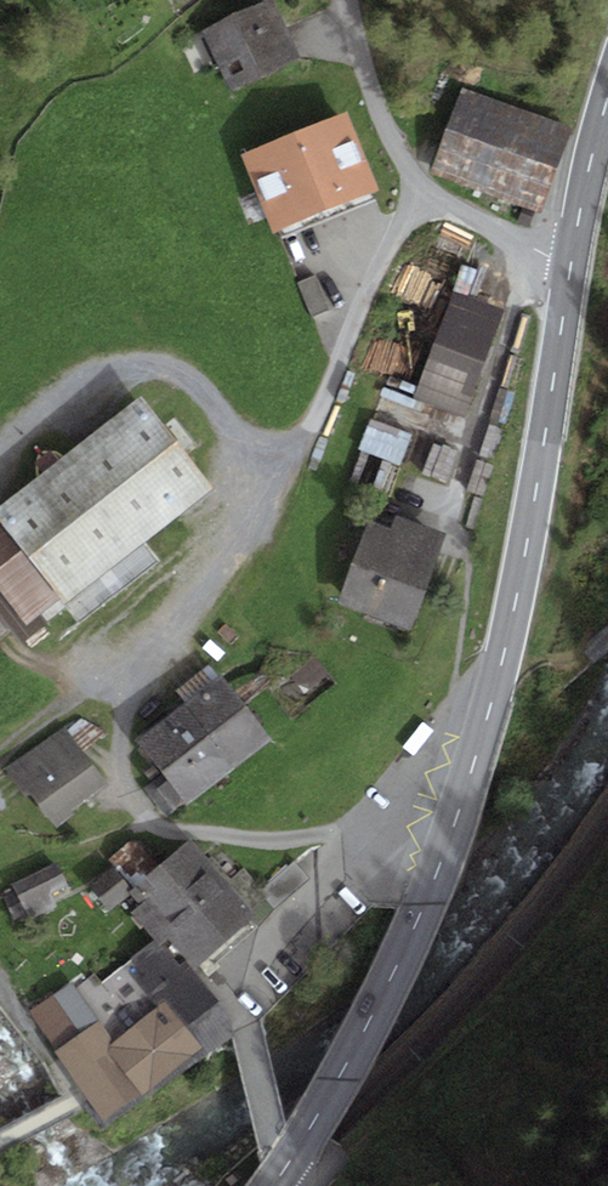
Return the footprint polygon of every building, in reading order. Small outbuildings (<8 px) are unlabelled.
[(201,30),(227,89),(298,58),(273,0),(269,0),(201,30)] [(573,129),(462,88),(431,171),(542,212),(573,129)] [(348,112),(240,153),(270,230),(377,189),(348,112)] [(331,309),(316,276),(297,284),(312,317),(331,309)] [(467,414),(500,317),(447,298),(417,386),(413,396),(425,400),(467,414)] [(417,386),(390,376),(362,448),(401,463),(425,400),(413,396),(417,386)] [(64,602),(213,486),(143,396),(0,506),(0,521),(60,597),(64,602)] [(448,482),(458,455),(434,446),(424,473),(448,482)] [(411,630),(444,534),(396,518),(393,527),(369,519),(339,605),(411,630)] [(60,597),(0,521),(0,597),(23,626),(60,597)] [(185,704),(221,676),(211,663),(175,691),(185,704)] [(189,805),(272,739),(221,676),(185,704),(138,741),(163,774),(144,789),(166,816),(185,801),(189,805)] [(109,785),(64,728),(11,769),(6,773),(25,798),(31,794),(56,826),(109,785)] [(256,921),(192,839),(131,886),(144,903),(133,911),(156,940),(159,945),(169,938),(194,969),(256,921)] [(57,862),(12,884),(15,891),(3,897),(14,919),(26,913),(29,920),(56,906),(49,892),(67,883),(57,862)] [(277,906),(309,882),(296,865),(264,889),(277,906)] [(111,911),(130,895),(125,888),(130,884),(115,867),(91,887),(111,911)] [(147,1100),(240,1028),(196,972),(194,969),(169,938),(159,945),(156,940),(102,982),(96,974),(76,989),(115,1040),(106,1047),(147,1100)] [(106,1047),(115,1040),(76,989),(73,983),(28,1014),(108,1127),(147,1100),(106,1047)]
